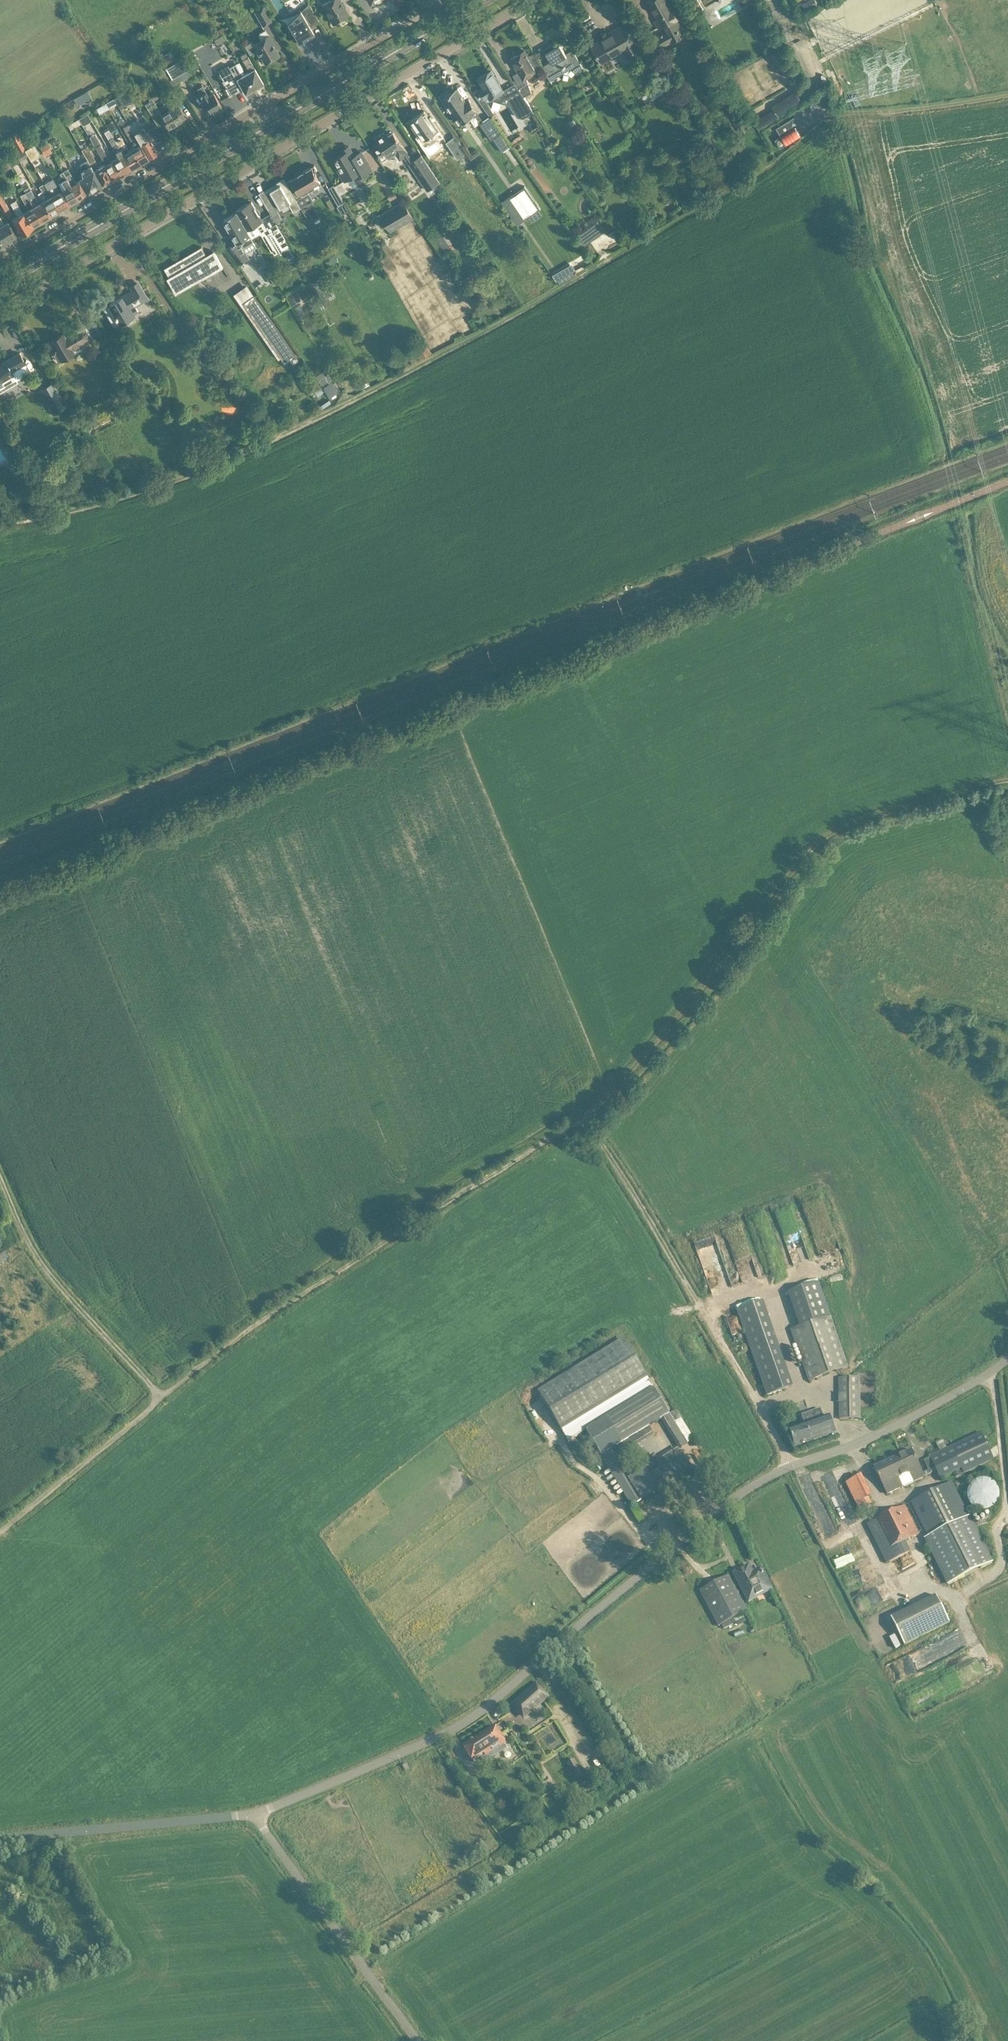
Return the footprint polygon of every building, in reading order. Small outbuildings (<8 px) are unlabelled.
[(322,4),(333,23),(337,21),(340,22),(344,19),(345,17),(344,17),(348,14),(344,7),(340,1),(341,1),(340,0),(329,0),(322,4)] [(666,0),(648,0),(658,18),(655,20),(659,28),(663,26),(667,31),(655,37),(661,47),(683,35),(675,19),(679,17),(675,9),(672,10),(666,0)] [(803,4),(806,11),(818,4),(815,0),(811,0),(803,4)] [(319,22),(319,21),(308,2),(287,23),(299,43),(314,34),(310,26),(319,21),(319,22)] [(255,11),(263,25),(272,20),(264,6),(255,11)] [(616,31),(592,45),(602,63),(628,47),(632,53),(639,49),(636,43),(625,23),(615,29),(616,31)] [(216,31),(219,36),(225,32),(222,27),(216,31)] [(268,35),(265,29),(260,33),(259,36),(260,39),(253,43),(252,41),(245,46),(250,54),(256,50),(260,56),(261,56),(265,63),(279,55),(272,43),(273,43),(268,35)] [(224,34),(214,40),(217,44),(226,39),(224,34)] [(551,61),(542,66),(543,67),(550,80),(574,67),(577,72),(584,68),(573,49),(566,54),(560,44),(553,48),(551,45),(548,47),(550,50),(546,52),(551,61)] [(220,47),(201,49),(203,63),(222,61),(220,47)] [(525,50),(511,58),(519,71),(513,74),(515,79),(513,80),(513,81),(515,83),(523,94),(524,95),(532,91),(526,77),(527,76),(528,78),(529,79),(531,80),(534,81),(537,79),(538,77),(539,74),(538,72),(537,70),(543,67),(542,66),(534,53),(528,56),(525,50)] [(244,74),(253,88),(263,82),(246,52),(241,55),(250,71),(244,74)] [(189,69),(183,58),(166,68),(172,79),(189,69)] [(245,93),(253,88),(244,74),(242,75),(235,64),(230,67),(232,71),(222,77),(220,73),(219,73),(223,79),(222,80),(224,83),(225,83),(231,94),(242,88),(245,93)] [(163,70),(157,74),(167,92),(174,88),(163,70)] [(491,70),(478,78),(483,87),(478,90),(479,91),(486,102),(491,99),(499,101),(506,97),(502,91),(504,91),(491,70)] [(196,87),(211,112),(222,106),(213,92),(208,95),(202,84),(199,85),(200,85),(196,87)] [(87,89),(74,98),(79,106),(93,97),(87,89)] [(113,98),(117,103),(119,108),(135,98),(129,89),(113,98)] [(466,101),(458,90),(454,93),(453,90),(443,97),(448,105),(447,106),(447,107),(447,108),(447,109),(447,110),(448,110),(448,111),(449,111),(450,111),(451,111),(452,110),(461,124),(477,113),(476,111),(477,110),(469,98),(466,101)] [(796,92),(773,106),(780,118),(803,103),(796,92)] [(523,94),(511,102),(517,112),(530,104),(524,95),(523,94)] [(113,98),(105,103),(109,108),(117,103),(113,98)] [(166,121),(169,126),(181,119),(180,117),(184,115),(179,106),(175,108),(169,99),(163,103),(164,104),(157,108),(155,105),(149,109),(154,118),(153,118),(158,125),(166,121)] [(105,103),(97,108),(100,113),(109,108),(105,103)] [(444,137),(430,116),(429,117),(424,110),(411,120),(429,146),(444,137)] [(89,113),(79,116),(83,126),(88,124),(90,131),(95,130),(89,113)] [(490,116),(480,123),(492,139),(494,137),(503,150),(510,145),(490,116)] [(781,135),(773,140),(779,149),(800,135),(795,126),(794,127),(792,125),(794,116),(776,127),(781,135)] [(743,119),(734,124),(741,135),(749,130),(743,119)] [(129,123),(123,126),(135,147),(132,149),(140,162),(142,161),(143,162),(145,161),(145,159),(149,157),(141,143),(134,133),(129,123)] [(144,127),(134,133),(141,143),(149,157),(158,152),(144,127)] [(109,128),(105,131),(114,146),(119,156),(115,158),(123,172),(125,171),(126,172),(128,171),(128,169),(132,167),(118,144),(114,138),(109,128)] [(17,132),(10,135),(18,152),(25,149),(17,132)] [(404,147),(393,132),(387,136),(384,133),(376,138),(380,144),(375,148),(382,159),(394,151),(395,153),(395,158),(398,163),(403,159),(426,193),(441,183),(422,154),(412,161),(408,154),(403,147),(404,147)] [(119,135),(114,138),(118,144),(132,167),(134,166),(136,166),(138,165),(138,164),(140,162),(132,149),(130,150),(122,136),(119,135)] [(97,137),(92,140),(95,146),(100,154),(105,162),(114,178),(117,176),(119,177),(120,176),(121,174),(123,172),(115,158),(111,161),(100,143),(97,137)] [(455,137),(446,143),(457,159),(467,153),(455,137)] [(46,141),(39,145),(45,155),(52,151),(46,141)] [(34,144),(25,149),(29,156),(30,157),(39,152),(34,144)] [(103,184),(114,178),(105,162),(100,166),(88,145),(82,148),(103,184)] [(571,145),(564,146),(565,153),(572,152),(571,145)] [(80,178),(81,180),(88,193),(103,184),(82,148),(81,148),(76,151),(88,173),(80,178)] [(29,156),(25,149),(17,154),(20,161),(29,156)] [(362,181),(359,176),(371,169),(361,152),(354,155),(351,149),(336,158),(337,159),(333,161),(335,165),(340,172),(341,171),(351,187),(362,181)] [(53,164),(48,167),(52,174),(57,171),(53,164)] [(299,175),(286,182),(302,207),(314,200),(309,193),(313,191),(314,193),(316,194),(320,192),(320,189),(319,187),(322,185),(317,176),(316,173),(315,173),(314,172),(317,170),(314,165),(298,174),(299,175)] [(68,168),(63,171),(79,198),(82,196),(84,197),(86,195),(86,194),(88,193),(81,180),(76,182),(71,172),(68,168)] [(75,200),(79,198),(63,171),(60,172),(61,174),(57,180),(63,190),(61,191),(69,204),(72,202),(72,203),(76,201),(75,200)] [(711,193),(731,181),(727,174),(707,187),(711,193)] [(53,177),(44,182),(56,202),(60,209),(69,204),(61,191),(61,190),(60,190),(53,177)] [(280,185),(270,190),(276,200),(278,204),(286,199),(289,204),(294,212),(302,207),(286,182),(284,178),(277,182),(277,183),(278,182),(280,185)] [(51,214),(60,209),(56,202),(44,182),(40,185),(43,190),(38,192),(43,200),(51,214)] [(334,185),(329,188),(339,205),(344,202),(334,185)] [(525,186),(501,202),(518,226),(541,209),(525,186)] [(31,188),(26,191),(39,213),(42,220),(45,218),(46,219),(49,217),(49,215),(51,214),(43,200),(39,202),(31,188)] [(26,191),(21,194),(29,209),(25,211),(33,225),(34,225),(35,225),(38,223),(38,222),(42,220),(39,213),(26,191)] [(5,215),(11,211),(0,193),(0,206),(5,215)] [(275,206),(272,202),(270,199),(265,202),(269,210),(275,206)] [(16,200),(11,203),(18,215),(12,219),(20,233),(21,232),(23,232),(26,230),(26,229),(33,225),(25,211),(23,212),(16,200)] [(262,219),(252,201),(236,210),(237,211),(251,236),(259,231),(261,232),(274,254),(278,252),(281,253),(282,249),(285,248),(279,238),(284,235),(271,213),(262,219)] [(406,201),(381,215),(391,232),(415,217),(406,201)] [(228,247),(239,263),(240,263),(250,257),(247,252),(256,247),(253,241),(254,241),(251,236),(237,211),(224,219),(237,241),(228,247)] [(6,240),(10,238),(12,239),(16,236),(7,221),(3,223),(0,217),(0,229),(6,240)] [(592,223),(584,229),(592,240),(600,234),(592,223)] [(638,224),(634,230),(638,233),(642,227),(638,224)] [(440,230),(431,235),(444,254),(452,248),(440,230)] [(215,270),(215,269),(223,265),(214,250),(213,251),(207,255),(202,246),(165,268),(170,276),(168,277),(177,292),(215,270)] [(573,264),(553,276),(558,284),(578,272),(573,264)] [(146,298),(137,283),(131,286),(134,292),(122,299),(121,297),(109,304),(110,306),(104,309),(113,325),(119,321),(120,322),(133,314),(133,313),(139,310),(135,304),(146,298)] [(322,288),(317,291),(323,301),(328,298),(323,290),(322,288)] [(294,292),(290,294),(295,302),(299,300),(294,292)] [(254,294),(243,302),(283,359),(287,365),(292,362),(295,365),(301,361),(298,358),(254,294)] [(91,339),(82,324),(71,331),(73,333),(65,337),(63,333),(47,342),(47,343),(48,343),(52,350),(51,350),(52,351),(53,351),(59,360),(74,351),(73,349),(91,339)] [(178,329),(186,340),(191,337),(183,325),(178,329)] [(420,357),(431,354),(429,347),(418,350),(420,357)] [(19,353),(0,364),(0,382),(14,374),(13,372),(26,364),(19,353)] [(326,379),(325,377),(327,375),(325,371),(317,376),(321,382),(326,379)] [(40,388),(52,414),(66,407),(55,381),(40,388)] [(321,388),(315,392),(319,398),(325,393),(321,388)] [(23,463),(17,467),(21,473),(27,469),(23,463)] [(821,1377),(846,1368),(848,1367),(830,1316),(818,1282),(791,1292),(821,1377)] [(786,1389),(757,1304),(737,1310),(767,1395),(786,1389)] [(648,1379),(623,1338),(536,1391),(561,1432),(648,1379)] [(859,1378),(839,1378),(840,1419),(860,1418),(859,1378)] [(632,1506),(700,1464),(654,1388),(586,1430),(632,1506)] [(830,1415),(789,1429),(795,1448),(836,1434),(830,1415)] [(993,1458),(981,1432),(930,1456),(936,1468),(940,1478),(963,1467),(965,1471),(993,1458)] [(911,1450),(893,1459),(905,1485),(924,1476),(911,1450)] [(893,1459),(874,1467),(887,1494),(905,1485),(893,1459)] [(972,1494),(975,1499),(978,1503),(983,1505),(988,1506),(994,1504),(998,1502),(1001,1498),(1003,1493),(1004,1488),(1002,1483),(999,1478),(995,1475),(990,1474),(984,1474),(980,1476),(976,1479),(973,1484),(972,1489),(972,1494)] [(874,1512),(860,1479),(843,1487),(857,1519),(874,1512)] [(951,1482),(912,1502),(928,1535),(925,1537),(948,1584),(992,1562),(968,1515),(951,1482)] [(887,1563),(924,1544),(905,1505),(867,1524),(887,1563)] [(749,1565),(748,1565),(734,1573),(749,1602),(772,1589),(761,1568),(753,1572),(750,1568),(749,1566),(749,1565)] [(747,1611),(733,1584),(731,1580),(728,1575),(720,1580),(700,1591),(719,1626),(747,1611)] [(950,1622),(936,1595),(900,1613),(891,1618),(905,1645),(950,1622)] [(549,1697),(536,1682),(510,1706),(517,1713),(521,1710),(526,1716),(549,1697)] [(506,1743),(495,1726),(463,1746),(473,1762),(480,1757),(484,1763),(507,1748),(504,1744),(506,1743)] [(574,1759),(567,1763),(577,1781),(584,1777),(574,1759)]
